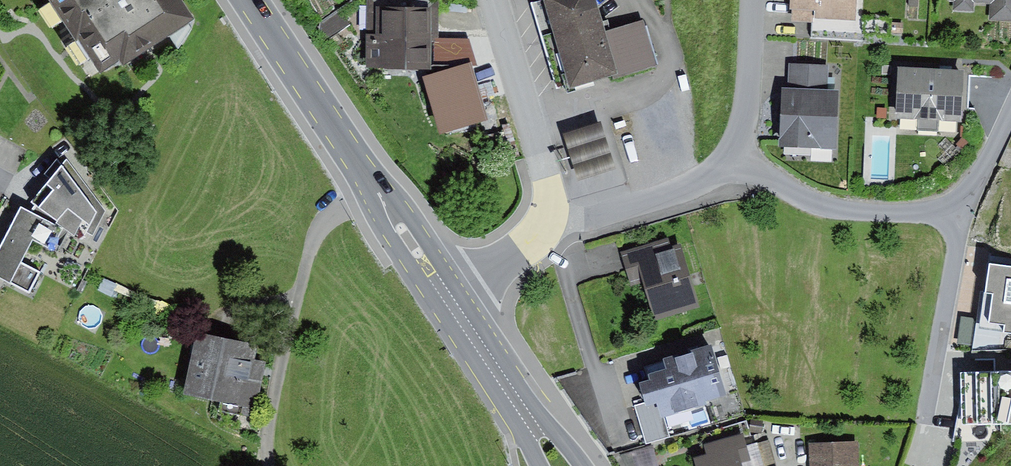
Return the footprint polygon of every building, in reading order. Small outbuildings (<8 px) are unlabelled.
[(99,74),(120,61),(123,66),(196,19),(183,0),(52,0),(99,74)] [(569,88),(655,63),(643,19),(604,30),(596,0),(543,0),(569,88)] [(789,9),(792,9),(791,21),(813,22),(813,18),(855,21),(857,0),(790,0),(789,9)] [(954,10),(974,11),(974,3),(991,3),(990,18),(1010,19),(1010,0),(955,0),(954,10)] [(439,7),(367,6),(366,68),(431,69),(432,43),(438,43),(439,7)] [(903,22),(891,22),(891,33),(903,33),(903,22)] [(489,120),(471,62),(423,77),(441,135),(489,120)] [(829,65),(789,63),(788,88),(828,89),(829,65)] [(964,70),(898,67),(896,118),(918,119),(918,131),(939,131),(939,120),(962,121),(964,70)] [(788,88),(781,88),(779,146),(784,146),(783,162),(811,163),(812,148),(837,149),(839,90),(828,89),(788,88)] [(602,122),(563,134),(578,182),(617,169),(602,122)] [(969,141),(962,136),(956,144),(963,149),(969,141)] [(51,179),(31,202),(35,206),(31,210),(63,227),(74,236),(76,234),(84,240),(88,232),(93,236),(105,211),(67,159),(62,166),(56,158),(44,173),(51,179)] [(19,204),(0,241),(0,279),(28,294),(40,271),(22,262),(33,240),(52,249),(63,227),(31,210),(19,204)] [(668,238),(620,252),(631,287),(643,283),(654,319),(699,306),(681,244),(671,247),(668,238)] [(989,263),(980,323),(1004,327),(1003,333),(1010,334),(1010,266),(989,263)] [(257,343),(197,331),(184,395),(244,407),(243,413),(254,416),(266,361),(254,359),(257,343)] [(650,380),(640,383),(646,405),(657,402),(662,418),(709,404),(708,401),(727,396),(712,344),(662,359),(666,369),(648,375),(650,380)] [(958,370),(963,421),(1010,421),(1010,370),(958,370)] [(657,413),(639,419),(644,435),(662,429),(657,413)] [(763,420),(750,419),(749,432),(762,433),(763,420)] [(696,458),(698,465),(743,465),(739,450),(748,447),(744,434),(705,444),(708,455),(696,458)] [(748,447),(739,450),(743,465),(776,465),(769,441),(748,447)] [(810,445),(811,465),(859,465),(859,444),(810,445)] [(622,455),(627,465),(658,465),(653,445),(622,455)]
